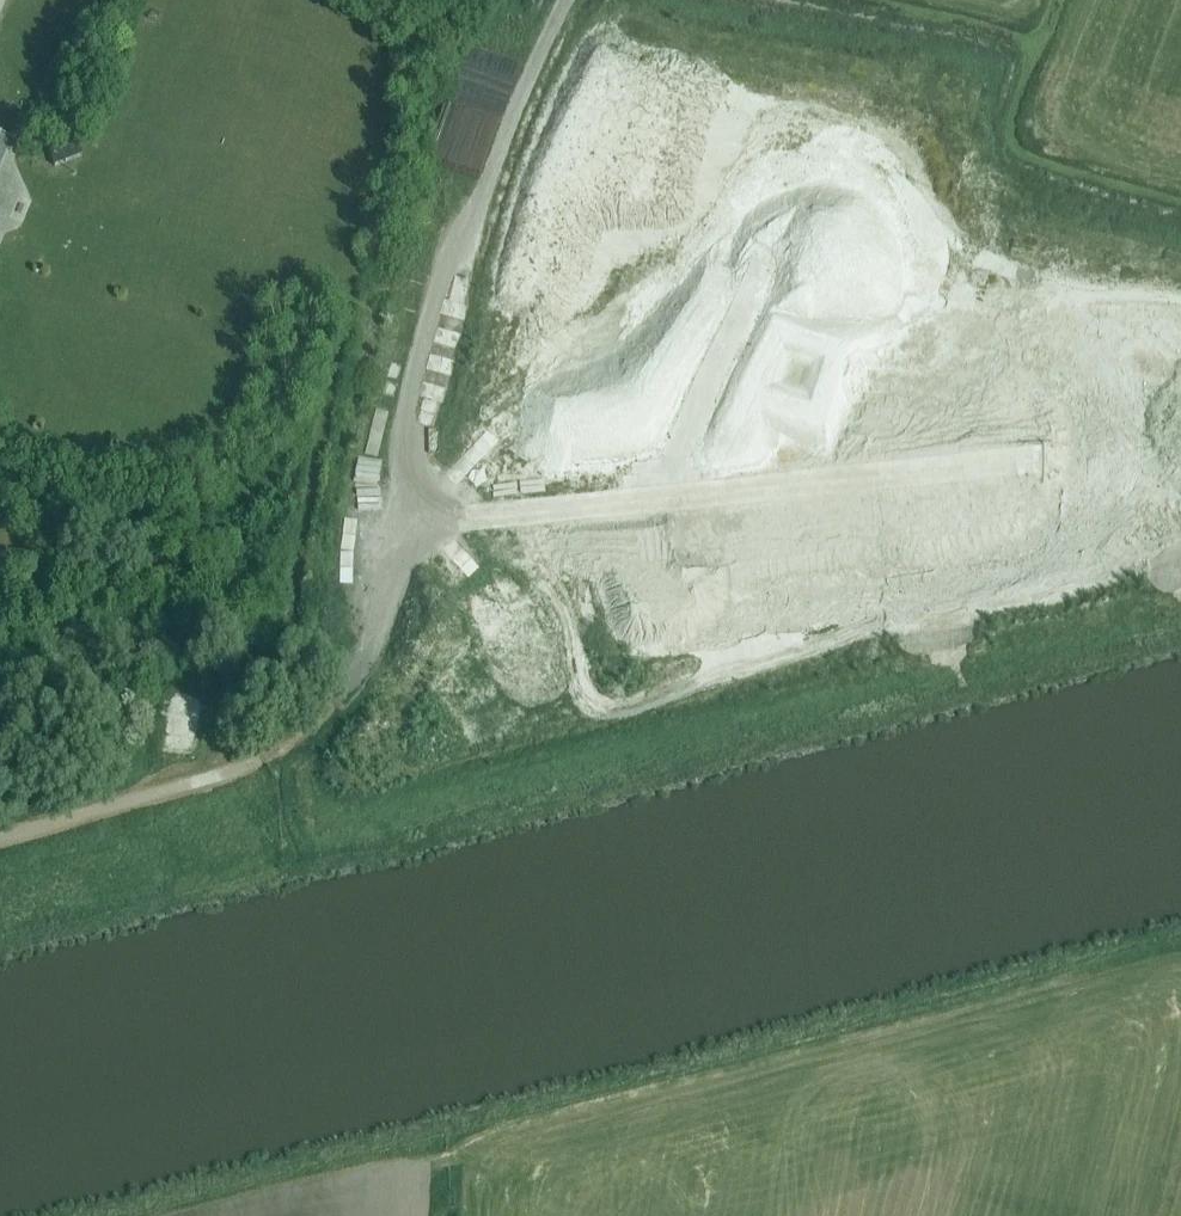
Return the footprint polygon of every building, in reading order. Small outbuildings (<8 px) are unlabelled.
[(13,139),(0,133),(0,170),(13,139)] [(77,482),(81,467),(63,462),(60,478),(77,482)]
